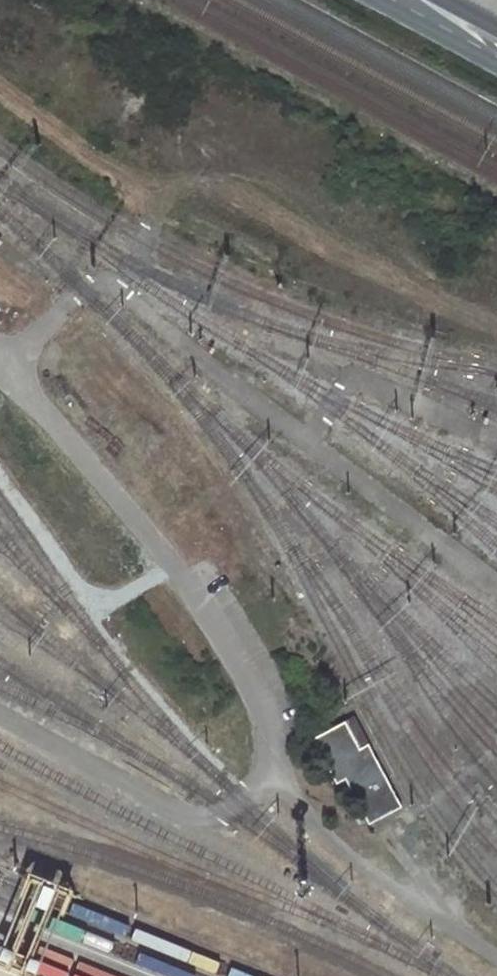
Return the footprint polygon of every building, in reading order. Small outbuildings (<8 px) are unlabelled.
[(167,659),(160,649),(147,657),(154,668),(167,659)] [(371,743),(358,717),(349,722),(362,748),(371,743)] [(371,825),(404,807),(371,743),(362,748),(349,722),(314,740),(337,783),(346,779),(371,825)]
